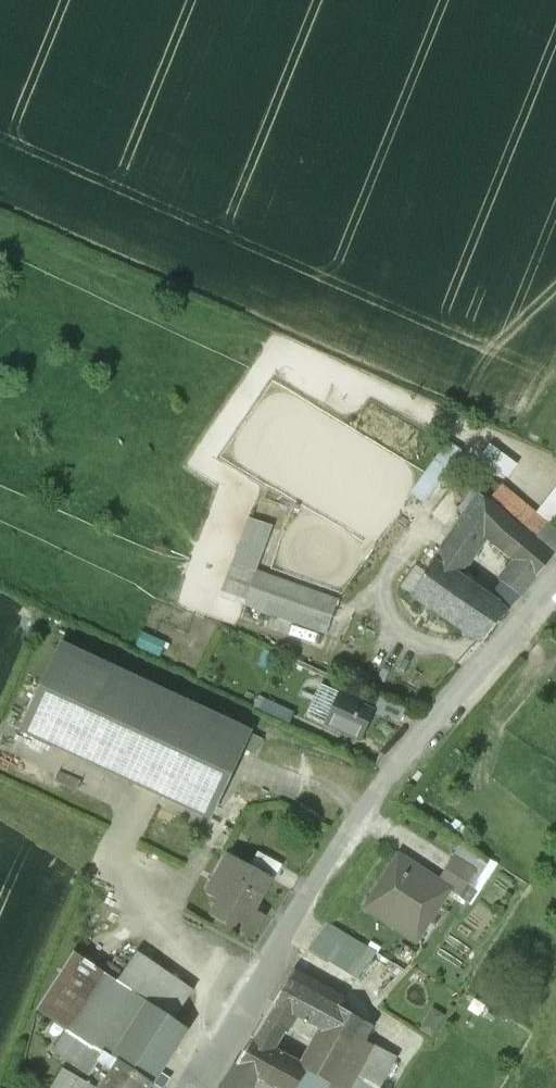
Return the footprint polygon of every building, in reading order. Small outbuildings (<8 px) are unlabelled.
[(504,478),(514,464),(486,443),(476,457),(504,478)] [(409,493),(422,501),(445,461),(432,454),(409,493)] [(504,494),(493,506),(548,554),(555,544),(555,539),(504,494)] [(493,506),(480,495),(465,516),(487,536),(516,561),(534,578),(552,557),(548,554),(493,506)] [(487,536),(465,516),(433,562),(459,578),(487,536)] [(272,526),(249,518),(219,596),(326,634),(337,598),(257,570),(272,526)] [(432,564),(424,558),(418,567),(426,573),(432,564)] [(516,561),(499,581),(519,597),(534,578),(516,561)] [(426,573),(411,595),(436,612),(459,578),(433,562),(432,564),(426,573)] [(503,608),(459,578),(436,612),(481,643),(509,609),(503,608)] [(250,732),(61,644),(21,731),(210,819),(250,732)] [(362,703),(321,686),(308,716),(360,739),(373,712),(360,707),(362,703)] [(294,712),(260,696),(254,708),(288,724),(294,712)] [(493,866),(459,845),(437,880),(451,889),(450,890),(471,903),(493,866)] [(281,866),(257,854),(250,868),(269,878),(267,881),(272,883),(281,866)] [(250,868),(226,855),(206,893),(219,900),(210,916),(226,924),(228,921),(253,934),(263,916),(252,910),(267,881),(269,878),(250,868)] [(437,880),(398,855),(364,907),(417,942),(450,890),(451,889),(437,880)] [(438,951),(463,969),(484,939),(459,921),(438,951)] [(376,953),(326,923),(306,951),(355,981),(376,953)] [(193,989),(136,952),(116,984),(172,1021),(193,989)] [(74,957),(40,1010),(67,1027),(118,1060),(119,1062),(150,1082),(185,1029),(172,1021),(116,984),(74,957)] [(288,980),(273,1003),(272,1003),(254,1034),(275,1046),(283,1032),(286,1033),(289,1028),(320,1044),(305,1068),(306,1069),(306,1070),(329,1083),(326,1087),(379,1087),(396,1057),(355,1036),(363,1021),(288,980)] [(445,1016),(432,1008),(419,1030),(431,1038),(445,1016)] [(118,1060),(67,1027),(52,1051),(89,1074),(97,1061),(112,1071),(119,1062),(118,1060)] [(254,1034),(252,1038),(251,1037),(249,1041),(235,1064),(236,1064),(273,1087),(296,1087),(306,1070),(306,1069),(305,1068),(273,1050),(275,1046),(254,1034)] [(101,1087),(146,1087),(150,1082),(119,1062),(112,1071),(101,1087)] [(236,1064),(221,1087),(273,1087),(236,1064)] [(63,1068),(50,1087),(94,1087),(63,1068)] [(296,1087),(326,1087),(329,1083),(306,1070),(296,1087)]
